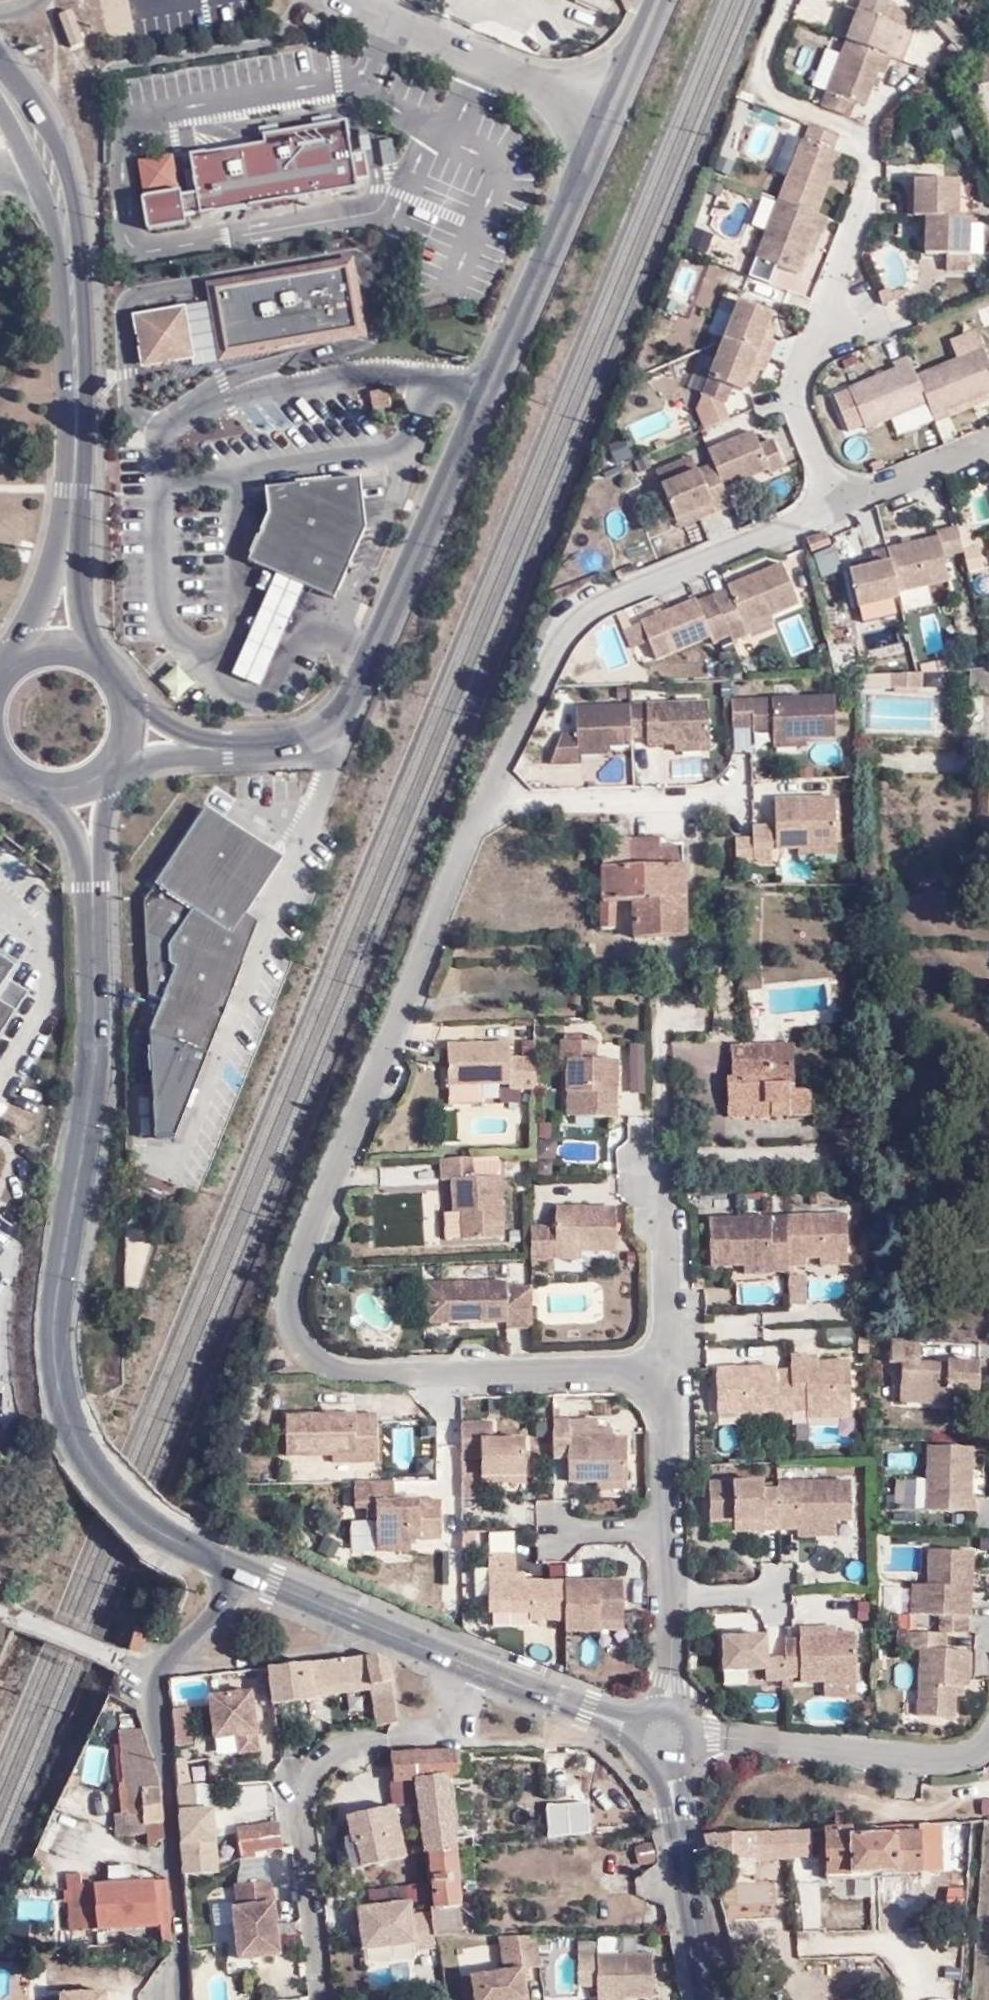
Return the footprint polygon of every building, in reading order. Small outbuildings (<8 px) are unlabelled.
[(847,124),(853,109),(865,113),(879,76),(884,78),(890,61),(872,54),(883,24),(893,0),(861,0),(818,112),(847,124)] [(86,42),(72,6),(57,12),(71,48),(86,42)] [(952,58),(973,44),(952,13),(931,28),(952,58)] [(912,36),(883,24),(872,54),(890,61),(902,65),(912,36)] [(262,130),(264,140),(192,152),(198,192),(177,195),(171,153),(138,158),(149,227),(183,221),(181,210),(354,183),(344,117),(262,130)] [(796,278),(804,257),(811,240),(818,242),(827,221),(816,215),(840,154),(831,151),(837,138),(805,124),(751,260),(796,278)] [(912,217),(956,217),(956,181),(909,181),(909,194),(901,195),(901,217),(912,217)] [(968,218),(956,217),(912,217),(912,240),(920,240),(921,254),(944,254),(967,254),(968,218)] [(811,240),(804,257),(812,260),(818,242),(811,240)] [(944,273),(967,272),(967,254),(944,254),(944,273)] [(185,303),(131,312),(140,368),(194,359),(195,364),(217,360),(367,336),(354,257),(204,281),(207,299),(185,303)] [(778,309),(740,294),(715,357),(703,351),(690,385),(727,399),(733,384),(746,389),(750,380),(756,365),(763,367),(767,369),(779,338),(775,336),(768,333),(773,321),(778,309)] [(780,324),(773,321),(768,333),(775,336),(780,324)] [(950,342),(956,357),(983,346),(977,331),(950,342)] [(983,346),(956,357),(915,373),(908,355),(892,361),(894,370),(847,388),(864,431),(927,407),(935,424),(952,419),(950,412),(988,397),(988,362),(983,346)] [(756,365),(750,380),(757,382),(763,367),(756,365)] [(377,416),(397,413),(392,384),(372,388),(377,416)] [(713,502),(717,512),(733,506),(726,488),(769,470),(771,475),(787,469),(773,435),(758,440),(753,428),(707,446),(712,462),(697,468),(660,483),(674,519),(713,502)] [(628,437),(612,442),(617,461),(633,456),(628,437)] [(655,469),(660,483),(697,468),(692,455),(655,469)] [(251,560),(278,573),(309,586),(336,600),(369,525),(365,473),(268,482),(270,509),(251,560)] [(678,528),(717,512),(713,502),(674,519),(678,528)] [(956,551),(950,522),(926,528),(926,534),(859,549),(860,555),(861,561),(849,564),(838,566),(846,609),(891,601),(889,593),(940,582),(934,555),(956,551)] [(823,547),(820,539),(818,530),(797,538),(802,556),(823,547)] [(861,561),(860,555),(848,558),(849,564),(861,561)] [(631,622),(640,642),(648,662),(701,638),(705,646),(722,638),(726,644),(741,638),(739,633),(767,622),(764,616),(791,604),(773,559),(716,583),(718,590),(690,601),(688,596),(631,622)] [(309,586),(278,573),(234,673),(263,686),(309,586)] [(624,649),(640,642),(631,622),(615,629),(624,649)] [(919,669),(851,674),(852,692),(920,691),(919,669)] [(971,669),(970,690),(978,690),(978,696),(988,696),(988,669),(971,669)] [(775,738),(812,737),(841,736),(839,692),(754,693),(754,731),(776,731),(775,738)] [(670,742),(704,741),(704,698),(570,699),(571,729),(557,729),(545,763),(571,763),(571,753),(571,745),(604,745),(629,745),(628,736),(642,736),(642,742),(670,742)] [(813,748),(812,737),(775,738),(776,748),(813,748)] [(705,751),(704,741),(670,742),(670,751),(705,751)] [(571,745),(571,753),(604,754),(604,745),(571,745)] [(839,793),(777,793),(779,847),(802,847),(802,857),(840,854),(839,793)] [(223,821),(206,809),(144,905),(148,995),(162,1000),(150,1033),(152,1136),(172,1140),(258,924),(245,915),(281,860),(223,821)] [(740,857),(776,857),(776,822),(757,822),(756,833),(740,833),(740,857)] [(665,836),(620,836),(594,836),(593,904),(597,904),(597,929),(611,929),(611,902),(629,903),(629,939),(678,940),(679,847),(666,847),(665,836)] [(24,992),(3,979),(13,963),(0,954),(0,1029),(24,992)] [(558,1112),(610,1114),(613,1053),(595,1052),(594,1037),(554,1035),(553,1056),(561,1056),(558,1112)] [(531,1088),(532,1051),(505,1050),(505,1036),(445,1036),(443,1081),(506,1080),(506,1086),(531,1088)] [(725,1075),(724,1102),(766,1102),(765,1115),(807,1115),(806,1087),(791,1086),(791,1065),(785,1064),(786,1043),(767,1044),(766,1059),(731,1060),(731,1075),(725,1075)] [(506,1086),(506,1080),(443,1081),(444,1102),(497,1101),(497,1086),(506,1086)] [(467,1152),(433,1152),(433,1173),(444,1174),(446,1208),(454,1208),(455,1236),(498,1234),(497,1172),(468,1172),(467,1157),(467,1152)] [(467,1157),(468,1172),(497,1172),(496,1157),(467,1157)] [(549,1219),(524,1220),(524,1254),(549,1254),(549,1249),(576,1248),(608,1248),(609,1200),(550,1200),(549,1219)] [(446,1208),(437,1208),(438,1236),(455,1236),(454,1208),(446,1208)] [(809,1256),(850,1256),(849,1208),(712,1212),(712,1263),(746,1263),(776,1263),(810,1262),(809,1256)] [(776,1263),(746,1263),(746,1272),(776,1271),(776,1263)] [(811,1302),(809,1269),(793,1270),(792,1302),(811,1302)] [(501,1326),(524,1327),(524,1281),(499,1281),(499,1276),(422,1275),(421,1320),(500,1319),(501,1326)] [(918,1353),(919,1332),(888,1331),(888,1355),(899,1356),(898,1396),(943,1397),(944,1383),(975,1383),(975,1354),(918,1353)] [(856,1415),(855,1356),(808,1357),(808,1351),(794,1351),(794,1372),(780,1372),(780,1361),(720,1364),(721,1412),(745,1411),(746,1418),(797,1417),(796,1410),(811,1411),(811,1417),(856,1415)] [(379,1409),(287,1408),(287,1453),(332,1454),(333,1460),(380,1460),(379,1409)] [(568,1481),(598,1481),(629,1482),(629,1434),(597,1434),(570,1434),(570,1417),(569,1416),(552,1416),(551,1457),(568,1457),(568,1481)] [(460,1417),(459,1459),(481,1459),(480,1475),(527,1475),(527,1434),(492,1433),(492,1419),(460,1417)] [(570,1434),(597,1434),(597,1417),(570,1417),(570,1434)] [(972,1503),(974,1440),(926,1438),(923,1502),(972,1503)] [(916,1451),(892,1451),(891,1466),(915,1467),(916,1451)] [(801,1520),(839,1519),(856,1518),(855,1476),(816,1477),(816,1462),(782,1462),(781,1483),(767,1484),(767,1476),(712,1477),(713,1523),(738,1521),(738,1532),(783,1531),(783,1527),(801,1527),(801,1520)] [(527,1475),(480,1475),(480,1483),(526,1484),(527,1475)] [(629,1482),(598,1481),(598,1491),(629,1491),(629,1482)] [(399,1482),(358,1482),(357,1508),(378,1509),(378,1543),(415,1543),(415,1541),(444,1541),(446,1497),(399,1497),(399,1482)] [(838,1535),(839,1519),(801,1520),(801,1527),(800,1536),(838,1535)] [(415,1543),(378,1543),(378,1552),(415,1552),(415,1543)] [(925,1579),(924,1610),(936,1611),(936,1629),(904,1629),(904,1645),(916,1645),(915,1710),(953,1711),(954,1682),(968,1681),(969,1646),(945,1645),(945,1630),(967,1629),(970,1546),(925,1545),(925,1579)] [(597,1634),(596,1630),(597,1619),(621,1619),(620,1577),(513,1578),(514,1552),(486,1552),(485,1612),(525,1613),(525,1619),(561,1619),(561,1633),(597,1634)] [(908,1609),(924,1610),(925,1579),(909,1579),(908,1609)] [(597,1619),(596,1630),(620,1629),(621,1619),(597,1619)] [(149,1630),(136,1624),(126,1647),(139,1654),(149,1630)] [(839,1629),(803,1631),(804,1636),(789,1637),(788,1653),(771,1654),(772,1631),(724,1632),(725,1670),(758,1669),(759,1681),(787,1681),(787,1675),(801,1675),(804,1681),(826,1680),(860,1680),(858,1629),(839,1629)] [(382,1658),(348,1660),(350,1684),(373,1681),(374,1686),(381,1685),(391,1685),(389,1666),(382,1658)] [(348,1660),(327,1663),(330,1686),(350,1684),(348,1660)] [(327,1663),(269,1668),(272,1706),(313,1701),(313,1697),(313,1688),(330,1686),(327,1663)] [(860,1680),(826,1680),(827,1696),(860,1695),(860,1680)] [(330,1686),(313,1688),(313,1697),(374,1690),(374,1686),(373,1681),(350,1684),(330,1686)] [(394,1718),(391,1685),(381,1685),(385,1718),(394,1718)] [(251,1690),(209,1696),(216,1739),(236,1736),(239,1753),(259,1750),(251,1690)] [(170,1709),(174,1746),(193,1744),(189,1707),(170,1709)] [(155,1767),(141,1729),(118,1731),(120,1810),(117,1810),(117,1835),(162,1834),(155,1767)] [(424,1783),(421,1751),(402,1753),(394,1753),(395,1783),(424,1783)] [(476,1773),(475,1751),(421,1751),(424,1783),(428,1843),(459,1842),(457,1773),(476,1773)] [(184,1759),(175,1759),(178,1787),(187,1787),(184,1759)] [(196,1811),(213,1811),(213,1784),(195,1786),(196,1811)] [(187,1787),(178,1787),(184,1823),(187,1873),(217,1872),(213,1811),(196,1811),(195,1786),(187,1787)] [(264,1814),(265,1786),(240,1786),(240,1814),(264,1814)] [(44,1850),(63,1808),(50,1802),(29,1843),(44,1850)] [(395,1807),(346,1817),(352,1842),(344,1844),(346,1851),(336,1854),(339,1868),(359,1864),(360,1865),(406,1855),(395,1807)] [(967,1863),(972,1822),(954,1823),(950,1862),(967,1863)] [(705,1833),(710,1861),(760,1857),(759,1852),(807,1850),(805,1824),(705,1833)] [(934,1866),(931,1824),(918,1824),(921,1867),(934,1866)] [(282,1843),(280,1825),(238,1829),(239,1851),(254,1850),(282,1847),(282,1843)] [(853,1837),(852,1829),(823,1830),(827,1881),(853,1880),(853,1872),(921,1869),(921,1867),(918,1831),(853,1837)] [(658,1862),(656,1835),(634,1836),(636,1863),(658,1862)] [(434,1939),(466,1937),(464,1841),(459,1842),(428,1843),(430,1883),(434,1939)] [(171,1925),(166,1877),(87,1881),(86,1869),(65,1871),(68,1928),(158,1925),(171,1925)] [(279,1953),(271,1881),(236,1885),(239,1908),(233,1908),(239,1958),(279,1953)] [(360,1944),(417,1940),(413,1895),(357,1899),(360,1944)] [(158,1943),(172,1943),(171,1925),(158,1925),(158,1943)] [(494,1937),(498,1967),(465,1972),(470,1999),(522,1999),(525,1999),(520,1967),(537,1965),(533,1937),(494,1937)] [(368,1961),(413,1956),(411,1944),(367,1949),(368,1961)] [(651,1999),(652,1950),(574,1951),(573,1985),(593,1985),(593,1999),(623,1999),(651,1999)] [(465,1972),(455,1973),(460,1999),(470,1999),(465,1972)] [(61,1999),(105,1999),(105,1989),(60,1991),(61,1999)] [(60,1991),(46,1992),(47,1999),(61,1999),(60,1991)]
